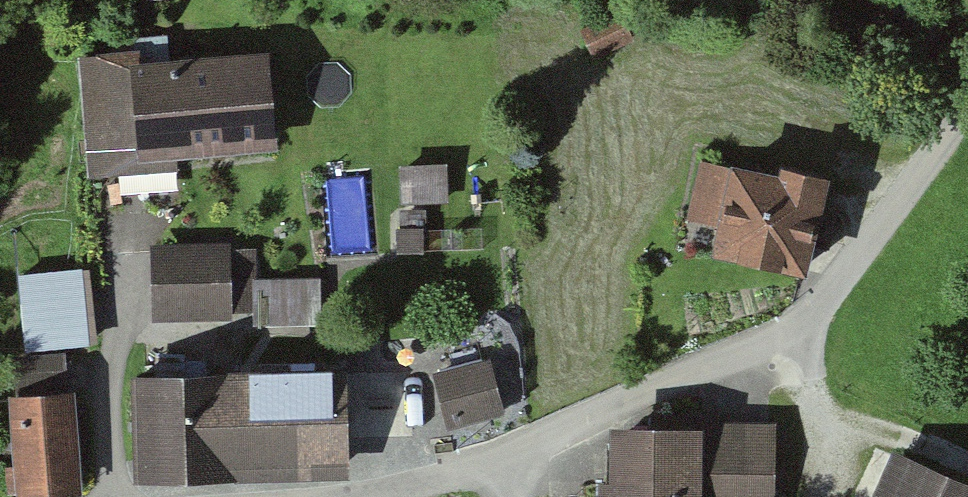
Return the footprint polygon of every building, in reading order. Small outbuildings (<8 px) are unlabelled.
[(618,15),(579,35),(593,63),(632,44),(618,15)] [(126,57),(74,61),(85,186),(178,178),(177,166),(278,157),(270,60),(128,72),(126,57)] [(778,184),(700,166),(687,223),(719,231),(710,267),(807,290),(830,190),(779,179),(778,184)] [(447,169),(398,171),(400,210),(449,207),(447,169)] [(230,249),(150,251),(152,327),(235,326),(235,318),(252,318),(252,331),(322,330),(321,283),(256,284),(256,255),(230,255),(230,249)] [(82,274),(17,281),(25,357),(90,350),(82,274)] [(13,403),(7,404),(13,473),(1,474),(3,496),(79,496),(66,359),(9,364),(13,403)] [(490,363),(433,379),(448,434),(505,419),(490,363)] [(345,377),(130,384),(134,492),(349,485),(345,377)] [(598,492),(598,496),(777,496),(778,426),(699,425),(699,440),(610,438),(609,492),(598,492)] [(895,458),(878,496),(967,496),(967,490),(895,458)]
